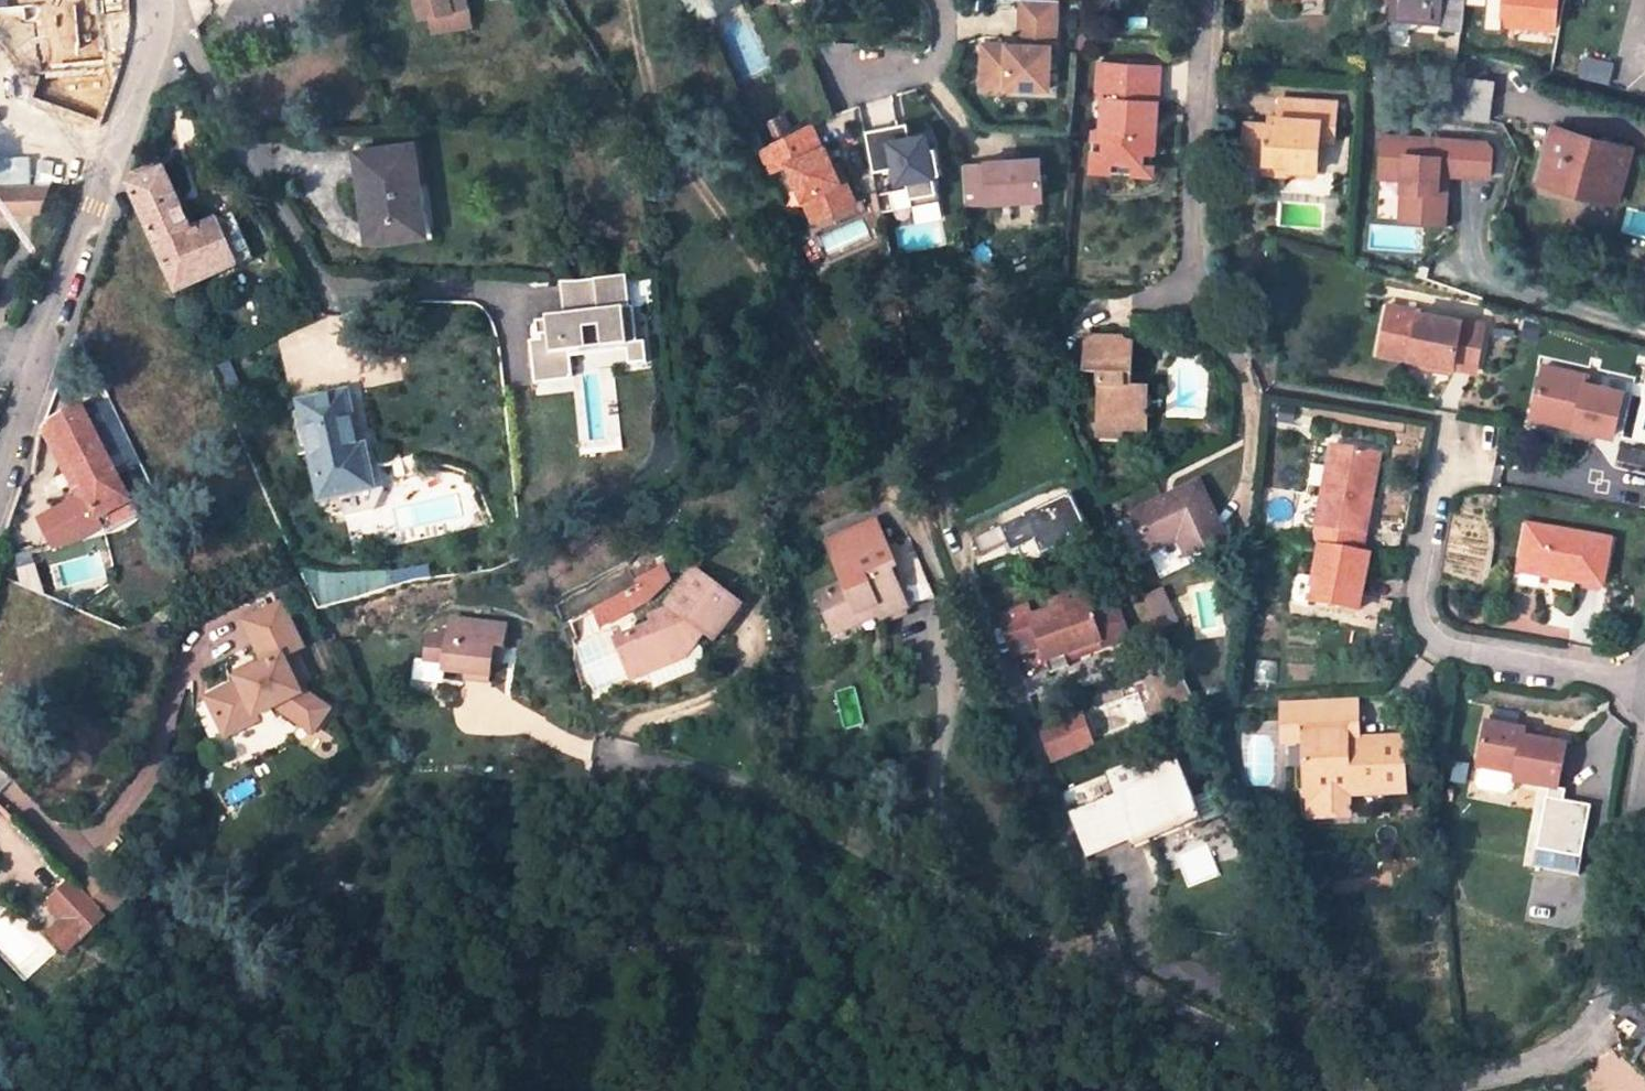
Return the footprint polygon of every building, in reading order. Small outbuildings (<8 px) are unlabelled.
[(430,17),(447,14),(470,10),(469,7),(467,7),(466,0),(416,0),(421,18),(430,17)] [(701,35),(713,29),(708,20),(742,4),(739,0),(683,0),(701,35)] [(1058,1),(1028,0),(1021,0),(1020,44),(984,43),(982,73),(982,86),(1006,86),(1048,86),(1049,46),(1057,45),(1058,1)] [(1390,21),(1442,25),(1444,7),(1463,9),(1464,0),(1392,0),(1390,21)] [(1558,31),(1561,0),(1498,0),(1496,26),(1558,31)] [(470,10),(447,14),(450,28),(473,24),(470,10)] [(447,14),(430,17),(433,31),(450,28),(447,14)] [(1156,134),(1160,66),(1100,63),(1098,99),(1105,99),(1103,140),(1103,155),(1141,157),(1142,134),(1156,134)] [(1488,120),(1492,84),(1459,80),(1454,116),(1488,120)] [(1335,130),(1336,103),(1280,99),(1279,115),(1278,125),(1269,124),(1246,123),(1243,161),(1266,163),(1266,173),(1289,175),(1289,172),(1318,173),(1320,142),(1321,129),(1335,130)] [(1279,115),(1270,115),(1269,124),(1278,125),(1279,115)] [(899,124),(866,130),(874,171),(896,166),(898,180),(908,179),(913,205),(940,200),(935,174),(941,172),(936,146),(930,147),(927,132),(910,135),(908,122),(899,124)] [(811,123),(758,149),(768,173),(788,164),(813,221),(855,201),(845,178),(838,163),(833,165),(824,146),(821,148),(811,123)] [(1334,143),(1335,130),(1321,129),(1320,142),(1334,143)] [(1615,202),(1628,152),(1552,132),(1539,183),(1615,202)] [(1093,171),(1153,175),(1156,134),(1142,134),(1141,157),(1103,155),(1103,140),(1096,140),(1093,171)] [(1487,145),(1384,135),(1381,177),(1404,179),(1403,191),(1418,192),(1416,221),(1445,223),(1449,176),(1491,180),(1493,152),(1487,145)] [(421,191),(414,144),(356,152),(369,243),(419,235),(413,192),(421,191)] [(1042,198),(1039,157),(986,160),(986,163),(964,164),(967,203),(1042,198)] [(158,174),(153,165),(133,172),(128,186),(158,174)] [(192,231),(166,172),(128,186),(176,293),(254,260),(234,214),(192,231)] [(413,192),(419,235),(431,234),(424,190),(421,191),(413,192)] [(1418,192),(1403,191),(1401,219),(1416,221),(1418,192)] [(0,193),(0,220),(18,220),(18,192),(0,193)] [(18,192),(18,220),(33,220),(42,192),(18,192)] [(1009,205),(988,205),(988,221),(1009,221),(1009,205)] [(829,257),(869,239),(860,220),(820,238),(829,257)] [(570,287),(538,289),(539,343),(539,376),(583,375),(583,342),(570,342),(570,329),(570,317),(570,287)] [(585,287),(570,287),(570,317),(580,316),(586,316),(585,287)] [(1475,370),(1484,324),(1387,308),(1379,353),(1412,359),(1457,367),(1475,370)] [(582,329),(580,316),(570,317),(570,329),(582,329)] [(1132,373),(1133,342),(1089,339),(1088,374),(1099,375),(1098,429),(1124,430),(1147,431),(1148,388),(1133,387),(1132,373)] [(1410,365),(1456,374),(1457,367),(1412,359),(1410,365)] [(1587,379),(1544,367),(1533,410),(1577,419),(1575,427),(1613,436),(1622,395),(1585,386),(1587,379)] [(1626,388),(1628,379),(1590,371),(1588,379),(1626,388)] [(301,405),(324,501),(373,489),(364,448),(359,449),(346,394),(301,405)] [(131,503),(80,404),(47,422),(81,486),(98,520),(131,503)] [(1531,417),(1575,427),(1577,419),(1533,410),(1531,417)] [(42,427),(74,490),(81,486),(47,422),(44,423),(42,427)] [(1124,430),(1098,429),(1098,436),(1124,437),(1124,430)] [(1370,453),(1333,446),(1313,543),(1321,544),(1362,552),(1371,500),(1361,498),(1370,453)] [(774,469),(794,461),(790,449),(773,454),(774,469)] [(1361,498),(1371,500),(1379,455),(1370,453),(1361,498)] [(1131,515),(1148,552),(1149,554),(1179,539),(1184,538),(1192,556),(1224,542),(1198,483),(1131,515)] [(1070,497),(1002,528),(1019,565),(1087,533),(1070,497)] [(139,518),(131,503),(98,520),(106,534),(139,518)] [(1602,586),(1610,542),(1527,526),(1519,572),(1602,586)] [(1188,558),(1192,556),(1184,538),(1179,539),(1188,558)] [(1179,539),(1149,554),(1161,580),(1191,565),(1188,558),(1179,539)] [(343,548),(341,540),(332,542),(334,551),(343,548)] [(1311,602),(1357,610),(1368,553),(1362,552),(1321,544),(1311,602)] [(837,569),(844,587),(820,598),(831,625),(876,607),(882,618),(906,608),(889,568),(895,565),(887,548),(837,569)] [(741,605),(694,569),(667,605),(673,609),(649,619),(652,626),(616,642),(628,669),(645,662),(650,673),(685,657),(676,642),(682,634),(696,644),(703,634),(714,641),(741,605)] [(648,604),(672,583),(668,574),(642,587),(648,604)] [(648,604),(642,587),(602,606),(609,622),(648,604)] [(1155,629),(1174,624),(1167,593),(1147,598),(1155,629)] [(328,714),(304,695),(301,696),(283,659),(302,649),(281,604),(243,623),(264,667),(236,681),(237,684),(206,700),(224,739),(257,723),(255,719),(275,709),(310,735),(328,714)] [(876,607),(831,625),(835,633),(880,614),(876,607)] [(1034,618),(1030,619),(1041,647),(1051,674),(1070,667),(1068,664),(1066,657),(1102,643),(1105,650),(1130,640),(1118,609),(1093,618),(1091,612),(1069,619),(1064,607),(1034,618)] [(1002,618),(1017,656),(1041,647),(1030,619),(1034,618),(1029,608),(1002,618)] [(503,649),(505,627),(452,622),(449,638),(430,636),(427,661),(446,664),(445,671),(488,677),(490,661),(492,647),(503,649)] [(685,657),(696,644),(682,634),(676,642),(685,657)] [(1068,664),(1105,650),(1102,643),(1066,657),(1068,664)] [(501,663),(503,649),(492,647),(490,661),(501,663)] [(425,668),(445,671),(446,664),(427,661),(425,668)] [(632,680),(650,673),(645,662),(628,669),(632,680)] [(1194,699),(1182,671),(1168,677),(1166,694),(1181,704),(1194,699)] [(1049,765),(1078,754),(1065,720),(1036,731),(1049,765)] [(1524,730),(1487,723),(1478,767),(1475,783),(1479,789),(1507,795),(1514,790),(1515,781),(1559,789),(1566,746),(1538,741),(1522,738),(1524,730)] [(1304,726),(1305,742),(1305,761),(1306,791),(1349,789),(1349,796),(1407,793),(1403,739),(1348,741),(1348,725),(1304,726)] [(1540,734),(1524,730),(1522,738),(1538,741),(1540,734)] [(1064,808),(1082,862),(1196,824),(1178,770),(1064,808)] [(1577,876),(1591,803),(1543,794),(1529,867),(1577,876)] [(103,872),(80,894),(105,919),(128,897),(103,872)] [(81,942),(105,919),(80,894),(70,883),(46,906),(63,923),(49,936),(66,954),(80,941),(81,942)]
